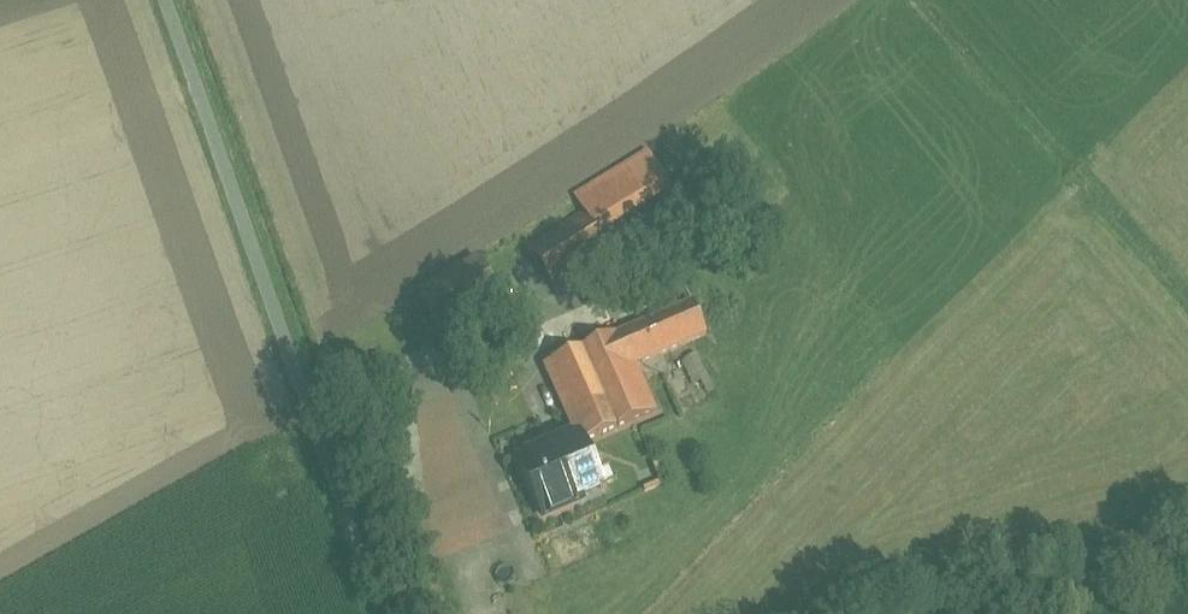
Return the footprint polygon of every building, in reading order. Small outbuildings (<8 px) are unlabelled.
[(649,153),(577,197),(585,210),(585,211),(596,227),(667,183),(649,153)] [(585,211),(528,248),(557,291),(613,254),(596,227),(585,211)] [(694,301),(623,332),(638,365),(708,334),(694,301)] [(623,331),(547,364),(578,434),(580,433),(584,443),(658,411),(638,365),(623,332),(623,331)] [(578,434),(520,459),(545,516),(583,499),(579,489),(600,479),(584,443),(580,433),(578,434)]
